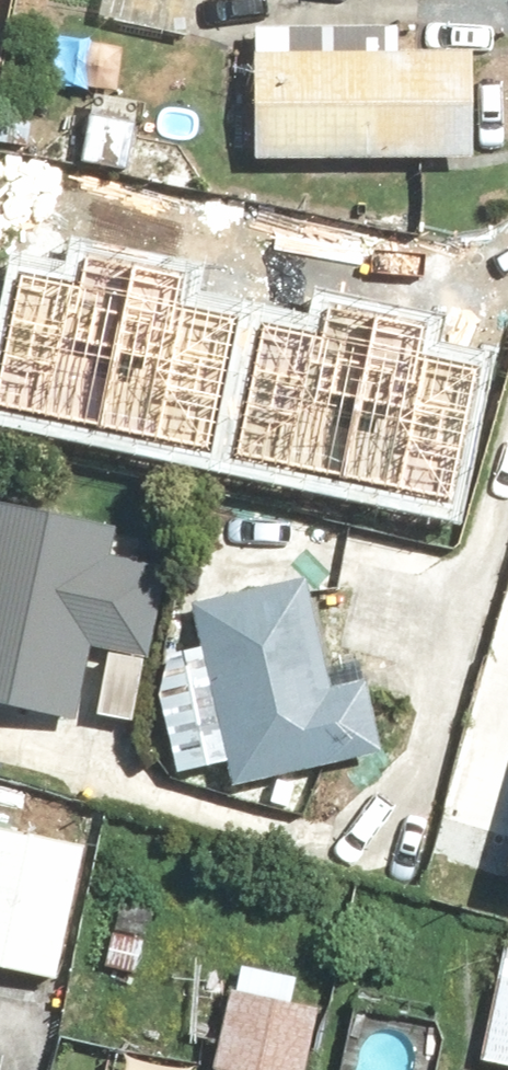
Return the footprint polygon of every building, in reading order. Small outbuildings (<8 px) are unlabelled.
[(91,26),(186,40),(192,0),(95,0),(91,26)] [(461,40),(237,34),(234,156),(458,162),(461,40)] [(32,276),(5,388),(203,435),(231,317),(178,305),(185,277),(84,253),(76,286),(32,276)] [(266,337),(239,449),(437,497),(465,379),(412,366),(419,338),(318,314),(310,348),(266,337)] [(174,564),(105,548),(110,525),(0,501),(0,729),(62,743),(82,651),(152,666),(174,564)] [(331,672),(312,583),(183,612),(222,788),(365,757),(346,668),(331,672)] [(0,827),(0,966),(56,975),(79,840),(0,827)] [(499,932),(471,1059),(504,1066),(503,1069),(507,1069),(507,934),(499,932)] [(200,1067),(211,1069),(299,1069),(314,1014),(282,1005),(290,975),(235,961),(227,993),(220,991),(200,1067)]
